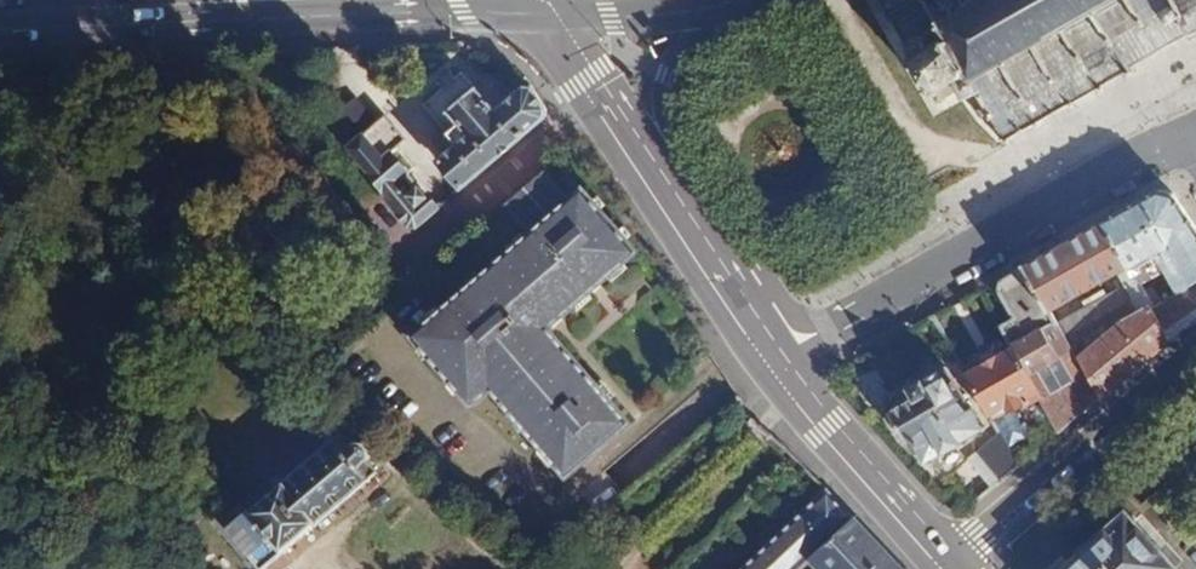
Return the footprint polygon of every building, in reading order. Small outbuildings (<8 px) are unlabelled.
[(1002,140),(1004,144),(1010,140),(1012,133),(1028,124),(1034,127),(1040,124),(1040,117),(1062,105),(1068,108),(1074,105),(1071,100),(1093,87),(1097,92),(1103,88),(1100,84),(1105,80),(1106,76),(1109,74),(1113,72),(1118,74),(1121,72),(1125,77),(1131,73),(1128,68),(1146,57),(1148,60),(1154,56),(1152,54),(1168,44),(1171,47),(1176,44),(1175,42),(1186,36),(1189,41),(1195,37),(1195,34),(1195,32),(1195,31),(1195,0),(879,0),(887,13),(881,17),(884,23),(890,20),(904,43),(901,45),(904,51),(907,50),(911,55),(908,57),(910,60),(906,63),(910,69),(913,67),(926,88),(921,91),(924,95),(926,94),(930,98),(927,100),(931,106),(933,105),(935,109),(942,104),(940,101),(954,91),(961,101),(970,94),(978,106),(970,112),(974,119),(981,115),(988,125),(992,122),(1000,134),(996,136),(999,142),(1002,140)] [(457,142),(438,155),(462,186),(547,117),(548,107),(530,79),(495,107),(474,83),(447,104),(460,121),(446,130),(457,142)] [(380,123),(349,148),(409,223),(418,224),(439,206),(410,169),(417,164),(380,123)] [(521,150),(533,162),(556,138),(543,126),(521,150)] [(534,236),(413,334),(475,405),(495,391),(568,478),(629,426),(549,329),(639,254),(587,190),(573,200),(551,172),(510,207),(534,236)] [(1103,223),(1139,286),(1163,271),(1178,293),(1152,309),(1171,340),(1195,320),(1195,228),(1173,195),(1159,191),(1103,223)] [(1021,267),(1023,270),(1049,313),(1117,276),(1124,287),(1137,309),(1148,303),(1139,286),(1103,223),(1021,267)] [(1060,434),(1099,402),(1076,362),(1056,327),(1049,313),(1023,270),(997,284),(997,291),(1013,318),(1000,326),(1014,350),(1012,352),(1039,398),(1060,434)] [(1117,276),(1049,313),(1056,327),(1124,287),(1117,276)] [(1099,402),(1171,340),(1152,309),(1121,325),(1076,362),(1099,402)] [(1039,398),(1012,352),(966,378),(991,422),(1011,411),(1027,402),(1029,405),(1039,398)] [(981,430),(945,370),(920,385),(926,395),(889,416),(906,445),(912,442),(923,462),(939,453),(942,457),(959,447),(957,444),(981,430)] [(1026,437),(1011,411),(991,422),(998,434),(1006,448),(1026,437)] [(279,488),(232,531),(266,568),(377,470),(342,430),(332,439),(333,441),(288,480),(284,475),(275,484),(279,488)] [(998,434),(976,453),(1001,484),(1018,470),(1006,448),(998,434)] [(852,514),(825,485),(741,568),(796,568),(816,550),(852,514)] [(1045,568),(1171,568),(1173,568),(1123,512),(1066,562),(1060,555),(1045,568)] [(896,562),(852,514),(816,550),(834,568),(902,568),(896,562)]
